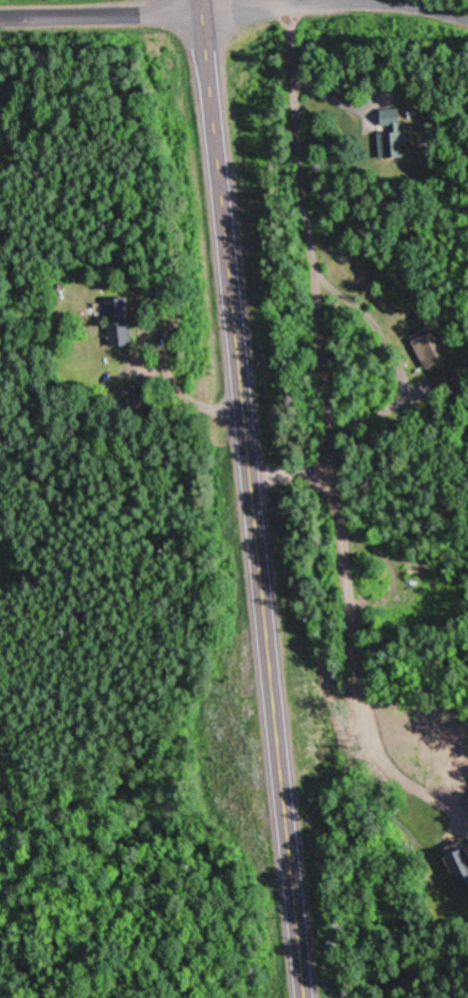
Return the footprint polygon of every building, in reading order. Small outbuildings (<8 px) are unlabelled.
[(404,156),(403,106),(380,107),(381,157),(404,156)] [(109,344),(132,344),(130,296),(107,297),(109,344)] [(452,356),(438,327),(413,339),(427,368),(452,356)] [(459,844),(459,850),(453,850),(453,885),(467,885),(467,844),(459,844)]
